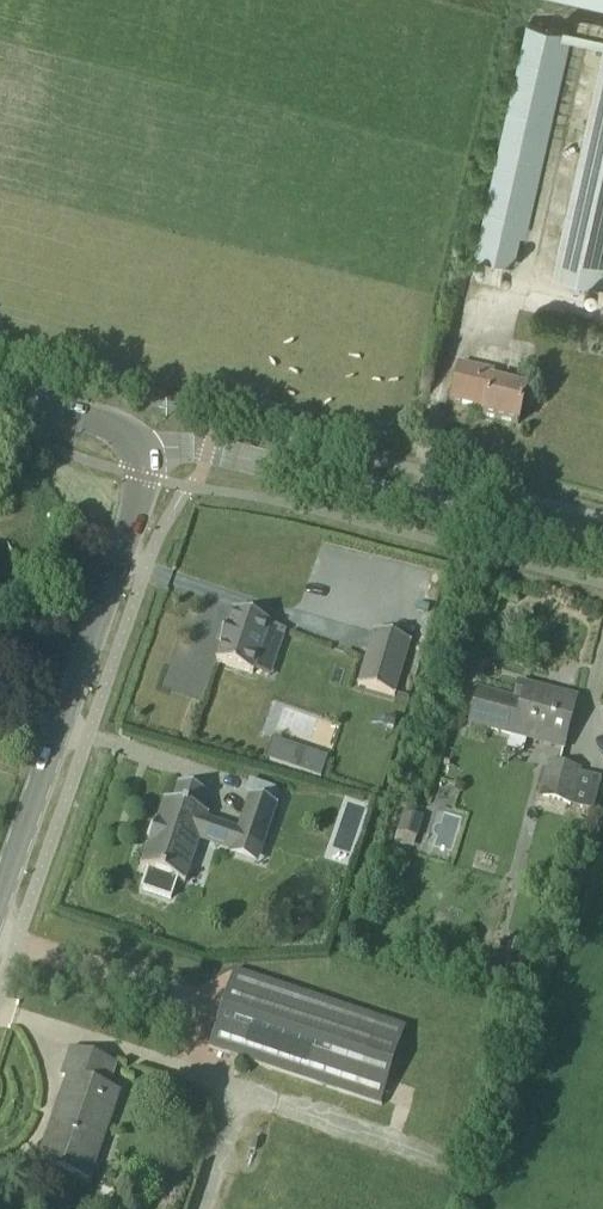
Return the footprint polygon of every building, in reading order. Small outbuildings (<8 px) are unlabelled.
[(602,10),(602,0),(558,0),(602,10)] [(563,22),(561,30),(528,23),(476,256),(512,264),(519,232),(526,233),(572,24),(563,22)] [(554,274),(602,285),(602,54),(554,274)] [(458,365),(450,400),(484,408),(483,415),(518,424),(527,389),(493,380),(494,373),(458,365)] [(269,624),(270,623),(234,610),(228,626),(226,626),(219,643),(222,644),(216,660),(252,673),(263,641),(280,647),(286,630),(269,624)] [(395,696),(411,641),(374,630),(358,685),(395,696)] [(565,747),(577,700),(526,687),(522,704),(478,692),(470,723),(565,747)] [(315,756),(308,778),(322,782),(327,761),(315,756)] [(540,798),(571,806),(581,772),(549,763),(540,798)] [(172,803),(165,800),(157,824),(155,824),(148,843),(150,844),(141,868),(149,871),(143,889),(171,899),(177,880),(185,883),(199,841),(200,839),(190,835),(197,813),(200,814),(207,794),(179,784),(172,803)] [(277,805),(250,796),(238,832),(265,841),(277,805)] [(397,832),(417,838),(424,817),(403,811),(397,832)] [(209,1048),(382,1105),(407,1027),(234,970),(209,1048)] [(107,1091),(116,1066),(71,1051),(63,1076),(68,1078),(39,1162),(88,1179),(117,1095),(107,1091)]
